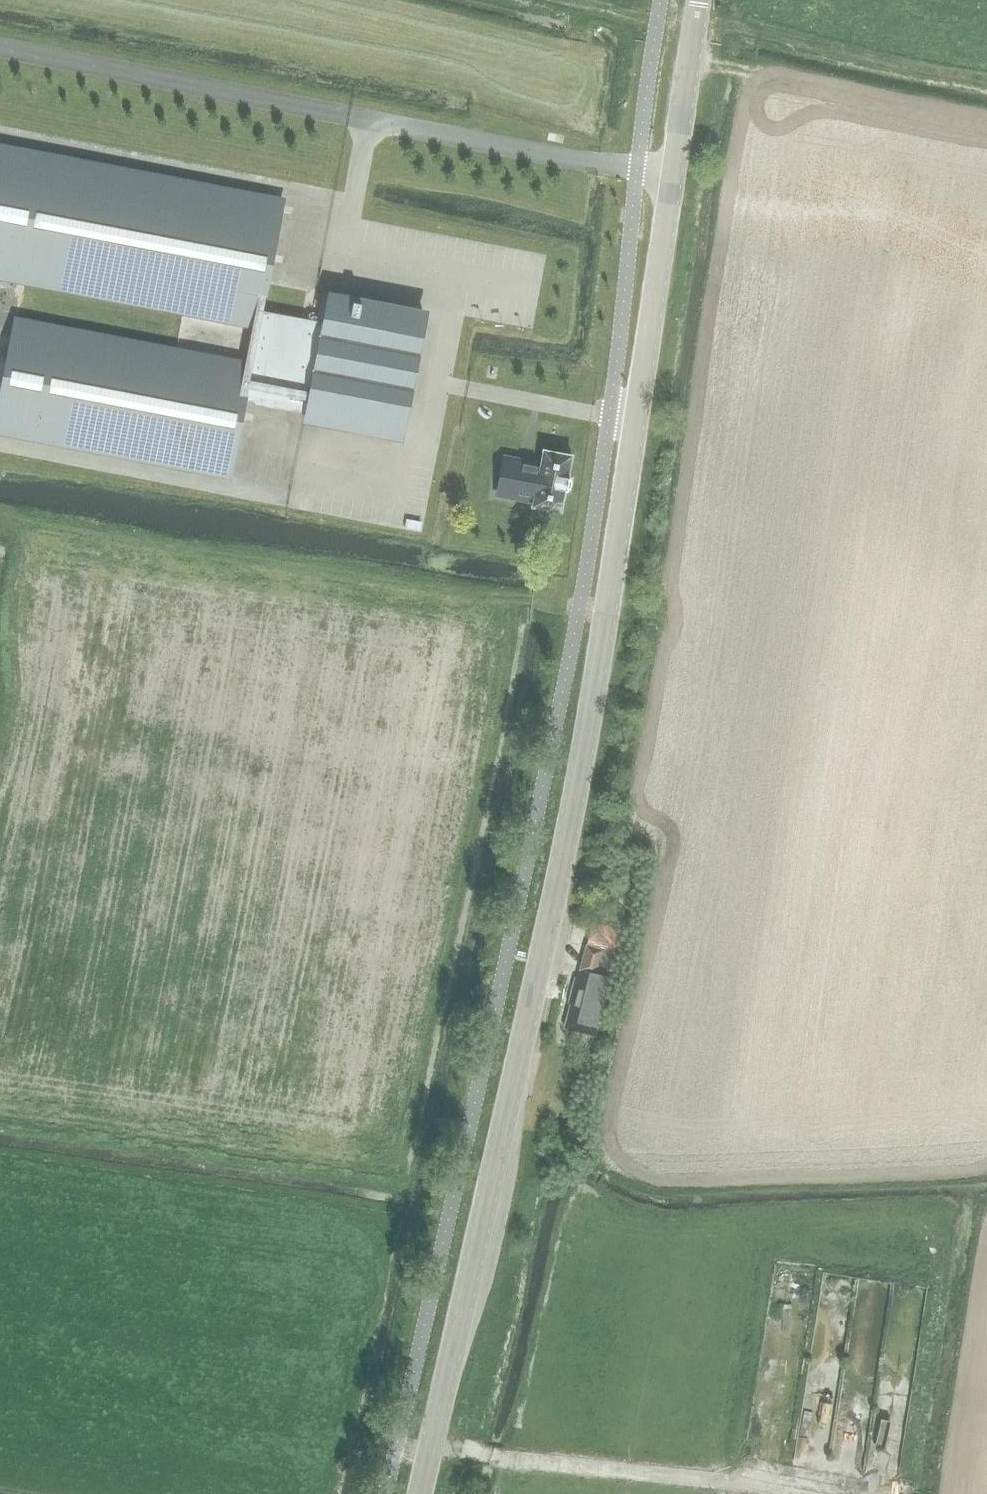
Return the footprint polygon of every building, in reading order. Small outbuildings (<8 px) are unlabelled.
[(400,432),(401,428),(404,429),(407,416),(403,415),(420,327),(423,313),(329,295),(326,313),(317,311),(316,321),(261,311),(282,201),(0,146),(0,188),(34,195),(26,239),(0,234),(0,276),(182,311),(253,325),(246,364),(175,351),(15,320),(0,398),(0,431),(179,466),(229,476),(244,402),(305,414),(400,432)] [(542,449),(539,465),(504,458),(497,494),(532,501),(531,506),(561,512),(572,455),(542,449)] [(588,943),(587,943),(580,969),(584,970),(582,980),(574,978),(568,1003),(569,1004),(563,1027),(582,1033),(582,1032),(592,1035),(620,928),(595,920),(588,943)]
